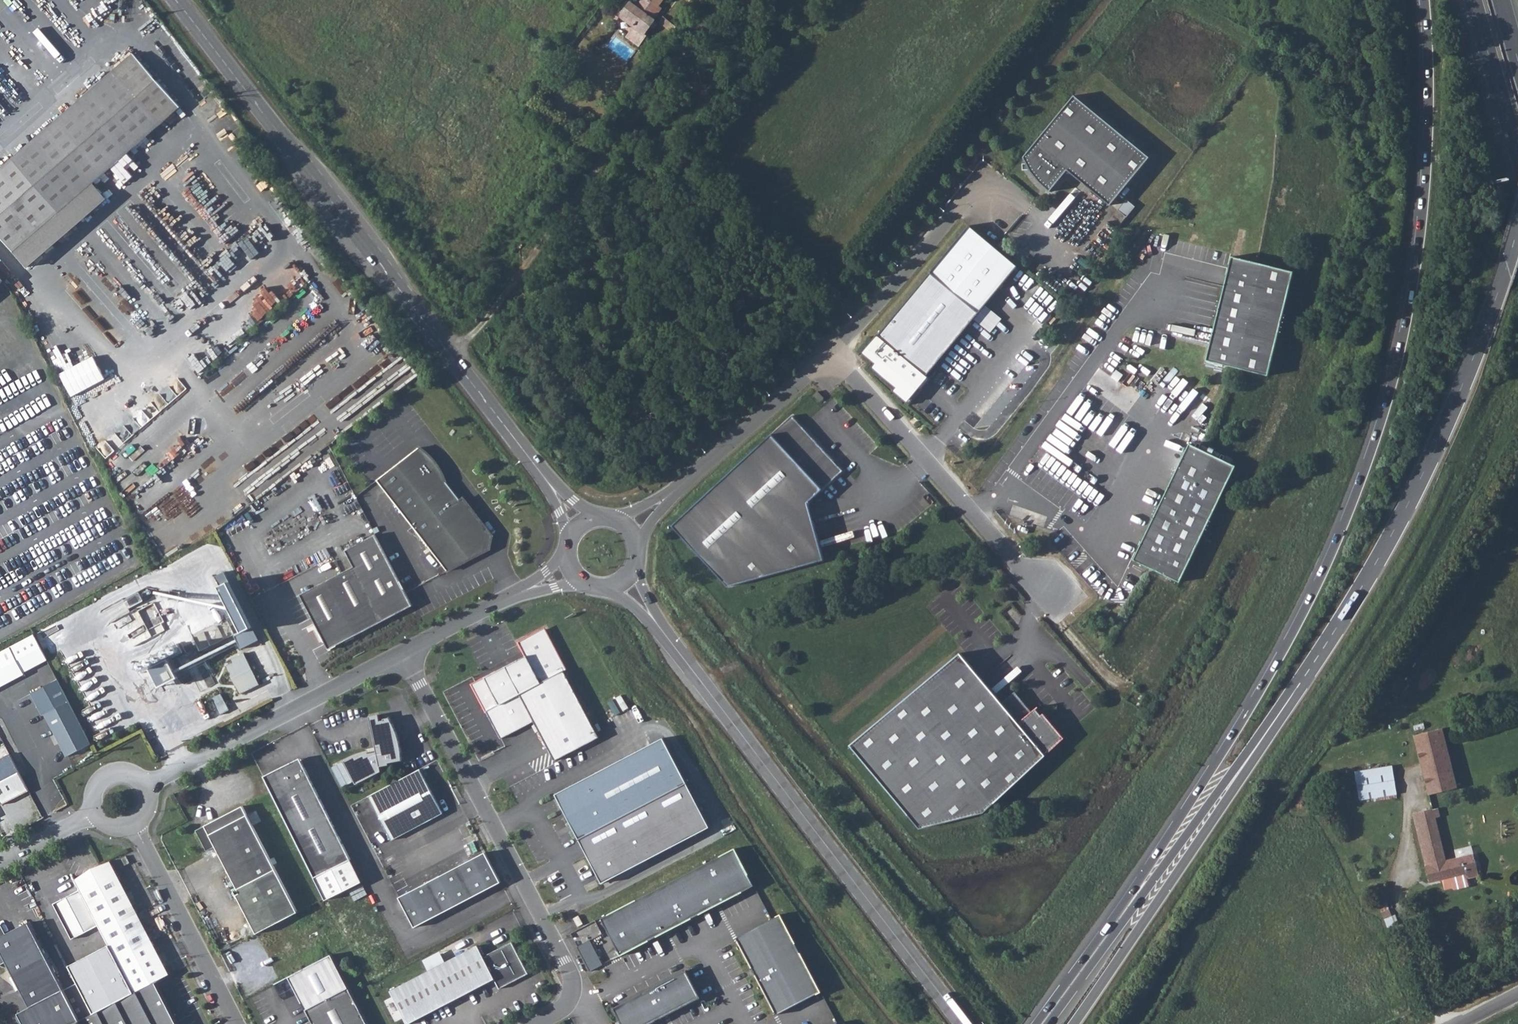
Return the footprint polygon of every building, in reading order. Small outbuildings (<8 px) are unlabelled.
[(627,0),(626,0),(615,14),(633,28),(635,26),(621,15),(630,3),(627,0)] [(621,15),(635,26),(633,28),(642,35),(644,33),(663,9),(659,6),(664,0),(640,0),(636,5),(631,2),(630,3),(621,15)] [(633,28),(625,37),(638,47),(647,36),(644,33),(642,35),(633,28)] [(81,150),(138,99),(157,82),(134,55),(115,71),(0,170),(0,221),(81,150)] [(12,253),(180,108),(157,82),(138,99),(81,150),(0,221),(0,239),(12,253)] [(1110,207),(1150,159),(1075,96),(1024,158),(1029,166),(1032,171),(1036,176),(1038,179),(1042,184),(1050,193),(1067,172),(1110,207)] [(92,184),(12,253),(26,268),(106,199),(92,184)] [(885,324),(861,353),(874,364),(871,368),(895,388),(892,391),(909,405),(921,390),(919,389),(929,377),(926,375),(1017,266),(970,225),(886,325),(885,324)] [(1005,239),(998,246),(1002,249),(1009,242),(1005,239)] [(1232,258),(1206,361),(1267,376),(1293,273),(1232,258)] [(71,281),(63,294),(73,300),(81,288),(71,281)] [(61,370),(70,394),(106,380),(96,356),(61,370)] [(817,392),(813,395),(820,402),(823,398),(817,392)] [(1197,418),(1208,406),(1197,397),(1187,408),(1197,418)] [(1065,413),(1043,446),(1075,467),(1079,461),(1087,467),(1105,440),(1065,413)] [(842,471),(792,416),(672,525),(727,586),(823,560),(807,503),(822,490),(842,471)] [(1190,445),(1134,560),(1179,582),(1235,467),(1190,445)] [(376,481),(446,573),(482,554),(483,549),(488,551),(492,539),(487,538),(489,532),(464,500),(461,502),(446,483),(445,480),(444,477),(442,473),(441,470),(439,467),(437,469),(432,462),(434,461),(431,458),(428,455),(425,453),(422,451),(420,449),(419,449),(376,481)] [(411,607),(374,536),(344,552),(352,568),(299,595),(313,624),(299,631),(311,655),(325,648),(327,650),(411,607)] [(236,635),(242,648),(260,639),(255,627),(236,635)] [(542,631),(516,645),(523,658),(469,686),(498,741),(531,723),(552,763),(596,740),(562,674),(564,672),(542,631)] [(24,674),(23,673),(48,660),(34,634),(10,648),(0,653),(0,687),(24,674)] [(960,654),(850,745),(920,828),(983,812),(1063,738),(1043,714),(1041,716),(1035,709),(1031,713),(1015,692),(1001,703),(960,654)] [(258,685),(243,655),(230,662),(231,664),(224,668),(238,695),(258,685)] [(153,666),(162,685),(180,675),(172,658),(153,666)] [(88,745),(67,703),(55,680),(29,694),(40,716),(43,715),(64,757),(88,745)] [(212,697),(220,713),(228,709),(220,693),(212,697)] [(91,710),(97,723),(104,720),(97,707),(91,710)] [(368,718),(369,725),(378,723),(377,716),(368,718)] [(99,727),(102,732),(116,725),(114,720),(99,727)] [(343,764),(355,786),(379,773),(378,768),(387,767),(387,765),(400,762),(400,759),(400,756),(400,754),(397,742),(396,738),(394,734),(393,730),(391,727),(389,723),(387,720),(382,721),(382,722),(369,725),(375,754),(367,755),(366,755),(364,755),(361,755),(357,756),(343,764)] [(1429,733),(1442,782),(1455,778),(1442,730),(1429,733)] [(1439,808),(1461,802),(1455,778),(1442,782),(1429,733),(1413,737),(1432,809),(1433,809),(1439,808)] [(663,739),(555,795),(579,840),(687,785),(663,739)] [(0,756),(0,803),(25,790),(6,753),(0,756)] [(297,759),(289,763),(302,768),(297,759)] [(289,763),(261,777),(286,828),(324,900),(361,883),(302,768),(289,763)] [(1354,772),(1359,800),(1396,795),(1392,766),(1354,772)] [(418,771),(366,798),(389,842),(441,815),(418,771)] [(707,828),(687,785),(579,840),(601,884),(707,828)] [(294,910),(240,807),(194,831),(204,851),(212,847),(233,887),(230,889),(253,932),(294,910)] [(1433,809),(1435,819),(1441,817),(1439,808),(1433,809)] [(1428,882),(1440,879),(1444,889),(1451,887),(1454,889),(1469,885),(1467,877),(1479,873),(1473,851),(1445,858),(1435,819),(1433,809),(1432,809),(1412,813),(1414,822),(1417,822),(1427,863),(1424,865),(1428,882)] [(735,848),(601,918),(620,955),(754,886),(735,848)] [(485,853),(399,897),(414,927),(501,882),(485,853)] [(107,864),(73,882),(77,891),(95,926),(106,947),(132,995),(158,981),(167,977),(107,864)] [(77,891),(51,904),(66,932),(69,939),(95,926),(77,891)] [(780,914),(736,937),(776,1015),(821,992),(780,914)] [(583,924),(578,915),(573,918),(578,926),(583,924)] [(572,930),(588,970),(602,964),(592,937),(601,933),(596,921),(572,930)] [(7,960),(32,1008),(18,1015),(23,1023),(76,1023),(91,1016),(75,985),(62,992),(28,924),(4,937),(0,930),(0,964),(7,960)] [(407,1023),(408,1023),(494,979),(499,989),(528,974),(511,942),(483,957),(477,946),(390,991),(407,1023)] [(106,947),(66,967),(75,985),(91,1016),(132,995),(106,947)] [(288,976),(313,1023),(367,1023),(331,954),(288,976)] [(614,1008),(622,1023),(648,1023),(700,997),(686,971),(614,1008)] [(156,984),(158,982),(158,981),(132,995),(91,1016),(76,1023),(177,1023),(156,984)]
